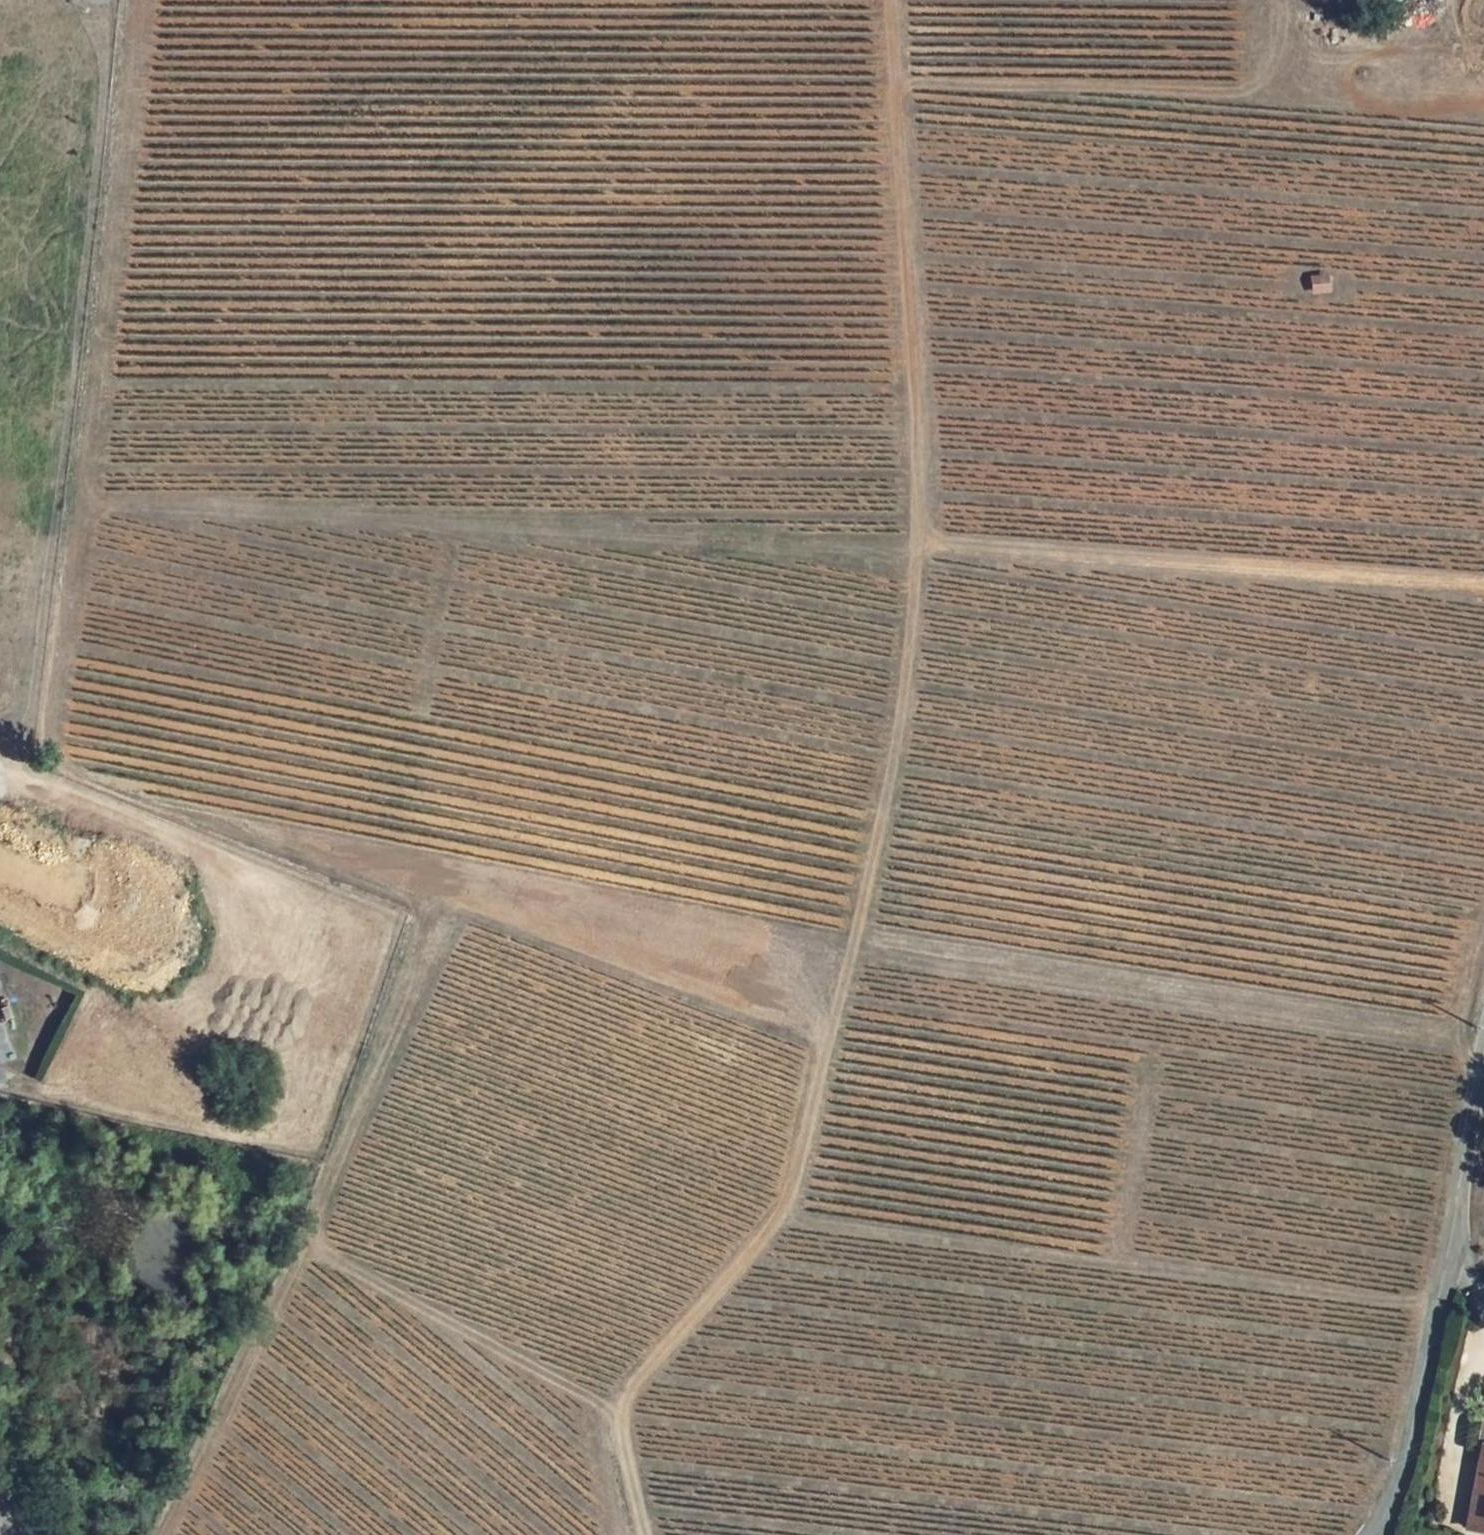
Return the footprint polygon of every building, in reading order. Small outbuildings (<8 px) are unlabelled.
[(1463,1530),(1483,1534),(1483,1443),(1478,1442),(1463,1530)]
